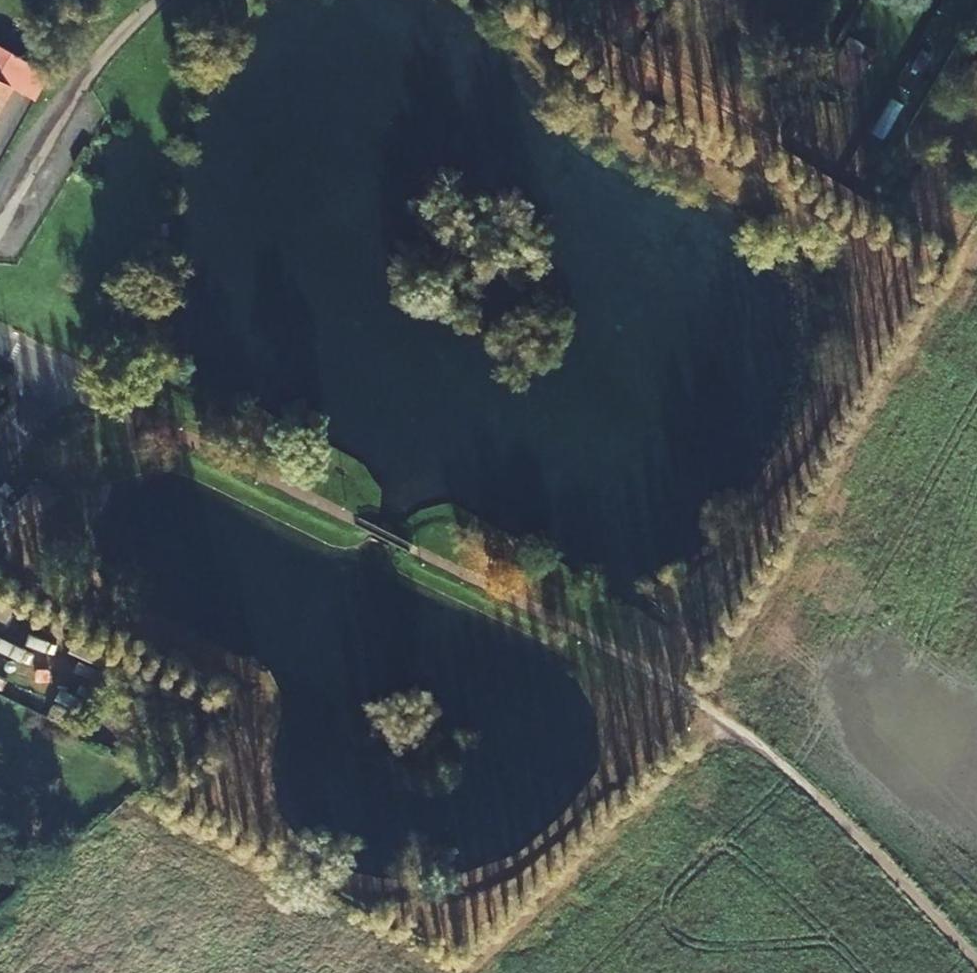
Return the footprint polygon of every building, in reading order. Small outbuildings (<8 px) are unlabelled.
[(848,33),(824,72),(850,89),(875,50),(848,33)] [(18,83),(39,95),(54,69),(17,48),(0,39),(0,116),(18,83)] [(11,507),(3,498),(0,501),(0,510),(7,518),(0,525),(0,546),(57,494),(42,478),(11,507)] [(61,727),(43,718),(37,732),(54,741),(61,727)]
